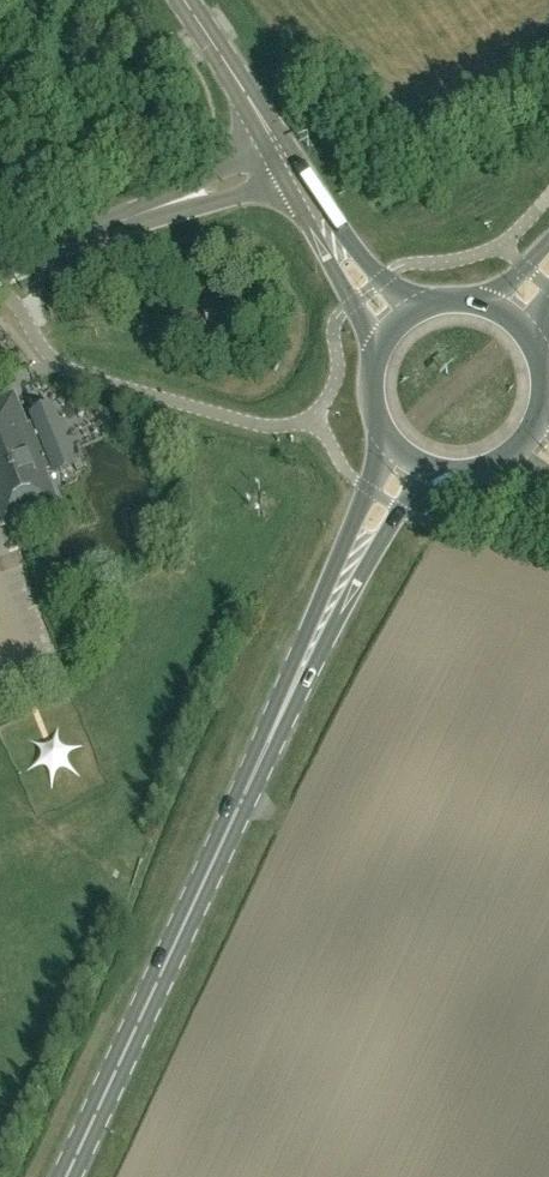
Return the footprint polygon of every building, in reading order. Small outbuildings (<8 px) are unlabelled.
[(53,504),(40,473),(49,470),(51,473),(70,466),(48,411),(29,419),(31,423),(21,426),(9,397),(0,401),(0,525),(53,504)]
